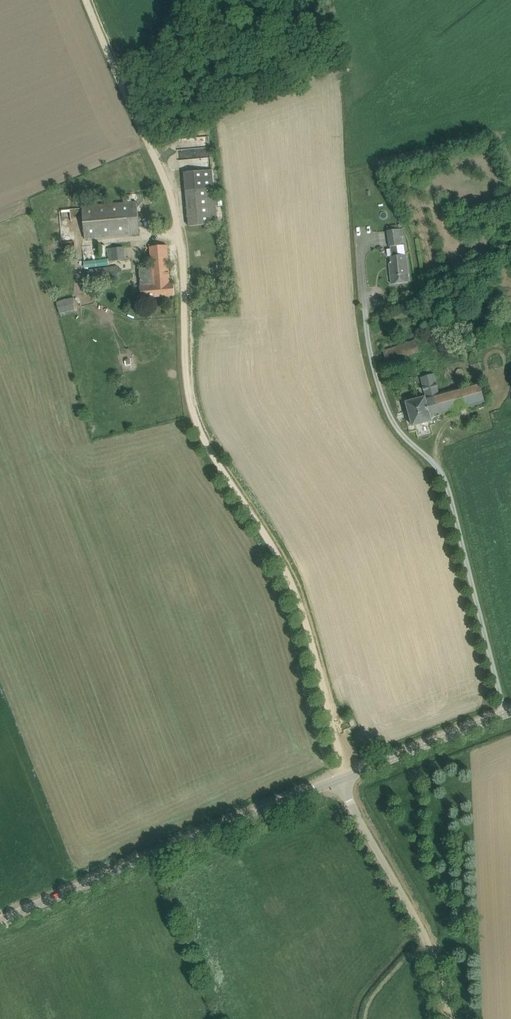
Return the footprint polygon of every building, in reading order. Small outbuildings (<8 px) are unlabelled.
[(217,224),(212,170),(184,172),(189,226),(217,224)] [(82,207),(85,239),(140,234),(137,202),(82,207)] [(392,284),(397,283),(409,282),(406,255),(398,256),(397,246),(402,245),(400,229),(398,229),(397,225),(387,227),(388,231),(387,231),(390,247),(391,247),(392,256),(391,257),(391,259),(390,260),(390,263),(389,263),(392,284)] [(152,268),(139,268),(142,298),(175,295),(174,284),(170,284),(167,245),(150,247),(152,268)] [(108,254),(105,254),(106,259),(108,259),(109,262),(125,260),(124,247),(107,249),(108,254)] [(118,266),(90,270),(92,283),(95,283),(96,289),(102,288),(101,282),(120,280),(118,266)] [(70,306),(68,298),(56,302),(58,309),(70,306)] [(387,363),(396,359),(419,352),(415,340),(383,351),(387,363)] [(413,426),(416,425),(432,421),(431,417),(441,415),(485,402),(480,383),(440,394),(434,375),(421,378),(426,397),(406,402),(409,411),(407,411),(408,418),(411,417),(413,426)]
